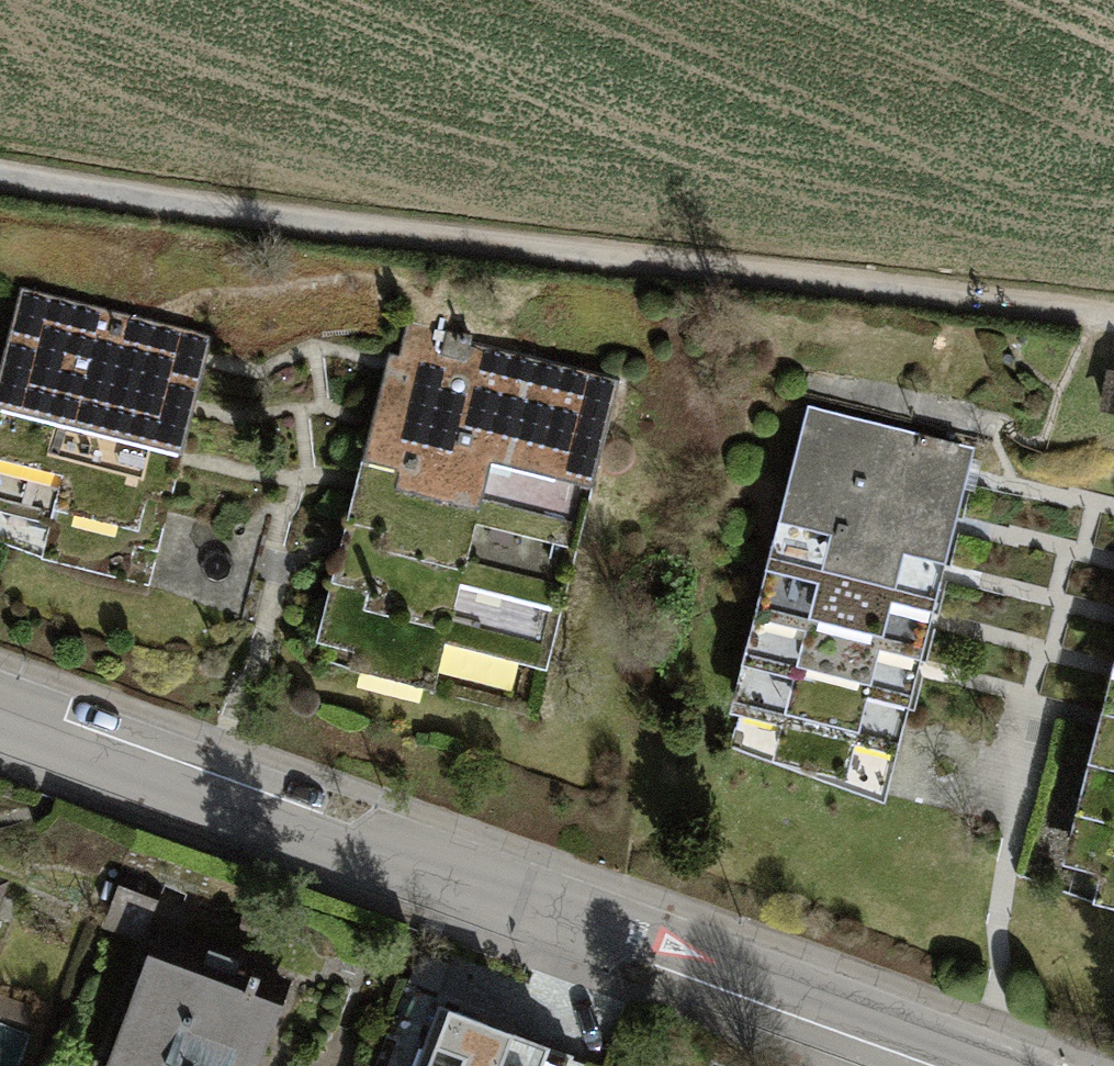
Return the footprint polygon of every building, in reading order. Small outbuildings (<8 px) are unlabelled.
[(14,365),(190,420),(209,355),(33,303),(14,365)] [(395,417),(592,461),(610,386),(413,340),(395,417)] [(0,413),(0,444),(167,495),(190,420),(14,365),(0,413)] [(1110,371),(1103,410),(1113,412),(1113,372),(1110,371)] [(592,461),(395,417),(376,497),(574,541),(592,461)] [(782,489),(954,532),(970,468),(799,424),(782,489)] [(167,495),(0,444),(0,514),(149,558),(167,495)] [(782,489),(764,554),(937,598),(954,532),(782,489)] [(574,541),(376,497),(357,574),(554,622),(574,541)] [(764,554),(747,618),(920,663),(937,598),(764,554)] [(535,704),(554,622),(357,574),(338,658),(535,704)] [(747,618),(730,684),(903,730),(920,663),(747,618)] [(1103,710),(1113,713),(1113,668),(1103,710)] [(888,795),(903,730),(730,684),(714,749),(888,795)] [(1086,778),(1113,785),(1113,713),(1103,710),(1086,778)] [(1086,778),(1070,836),(1113,847),(1113,785),(1086,778)] [(150,955),(110,1065),(270,1065),(292,1006),(150,955)] [(438,1005),(415,1065),(569,1065),(573,1054),(438,1005)]
